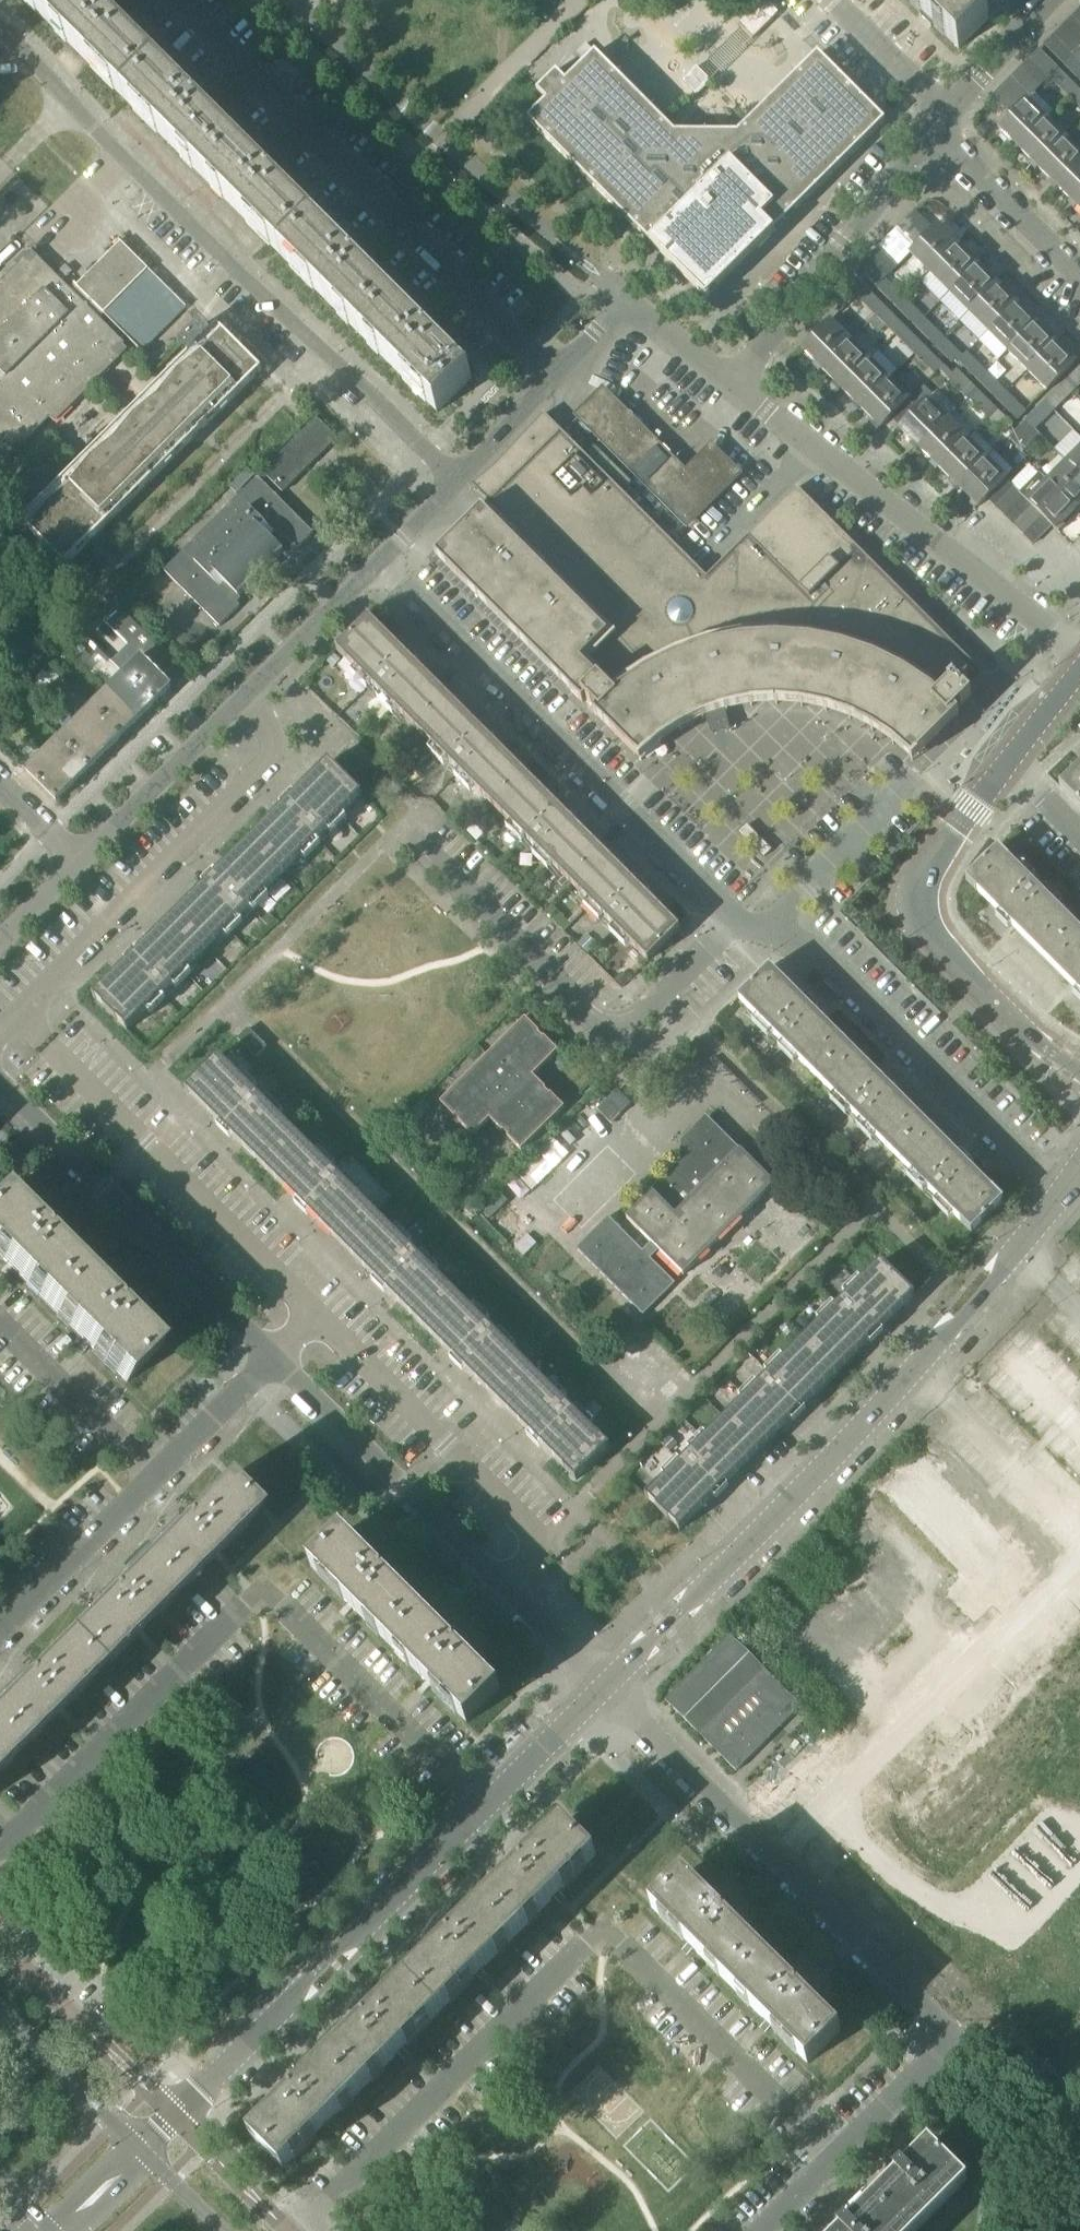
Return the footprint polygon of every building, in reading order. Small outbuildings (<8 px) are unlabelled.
[(44,20),(65,0),(24,0),(44,20)] [(123,99),(157,66),(112,21),(117,16),(113,10),(106,15),(91,0),(65,0),(44,20),(123,99)] [(770,22),(777,14),(763,0),(755,8),(770,22)] [(957,49),(958,49),(988,19),(987,18),(988,18),(987,18),(969,0),(908,0),(957,49)] [(752,40),(770,22),(755,8),(738,25),(752,40)] [(1071,18),(1079,27),(1079,9),(1071,18)] [(1071,18),(1062,27),(1079,46),(1079,27),(1071,18)] [(1079,46),(1062,27),(1053,37),(1071,55),(1079,46)] [(1071,56),(1071,55),(1053,37),(1043,46),(1062,64),(1071,56)] [(584,63),(594,53),(585,44),(556,73),(565,82),(584,63)] [(1039,50),(1030,60),(1049,79),(1058,70),(1039,50)] [(817,55),(808,64),(736,136),(676,136),(594,53),(584,63),(565,82),(556,73),(536,93),(546,103),(527,122),(647,242),(663,258),(706,301),(748,259),(775,232),(808,199),(885,122),(827,64),(817,55)] [(1075,78),(1079,73),(1079,65),(1071,56),(1062,64),(1075,78)] [(1030,60),(1020,69),(1040,88),(1049,79),(1030,60)] [(123,99),(202,178),(235,144),(209,118),(214,111),(207,106),(202,111),(157,66),(123,99)] [(688,75),(702,89),(710,82),(696,67),(688,75)] [(1020,69),(1011,78),(1030,98),(1040,88),(1020,69)] [(1058,70),(1049,79),(1063,92),(1072,83),(1058,70)] [(702,90),(688,76),(680,83),(694,98),(702,90)] [(1011,78),(1002,88),(1021,106),(1026,101),(1030,98),(1011,78)] [(992,97),(1011,115),(1021,106),(1002,88),(992,97)] [(1078,90),(1069,99),(1079,109),(1079,92),(1078,90)] [(999,130),(1018,148),(1029,137),(1046,120),(1026,101),(1021,106),(1011,115),(1009,118),(998,129),(999,130)] [(1018,148),(1037,168),(1048,157),(1065,140),(1046,120),(1029,137),(1018,148)] [(1057,188),(1068,177),(1079,164),(1079,155),(1065,140),(1048,157),(1037,168),(1057,188)] [(202,178),(281,257),(314,223),(269,178),(274,173),(269,166),(262,171),(235,144),(202,178)] [(1076,207),(1079,203),(1079,164),(1068,177),(1057,188),(1076,207)] [(923,240),(932,231),(914,212),(905,222),(923,240)] [(896,231),(914,249),(920,243),(923,240),(905,222),(896,231)] [(281,257),(359,335),(393,302),(365,274),(370,267),(363,262),(358,268),(314,223),(281,257)] [(909,254),(929,274),(940,263),(957,246),(938,227),(939,227),(938,226),(932,231),(923,240),(920,243),(914,249),(909,254)] [(905,259),(909,254),(914,249),(896,231),(886,240),(905,259)] [(896,268),(905,259),(886,240),(877,249),(896,268)] [(55,276),(31,252),(0,283),(0,457),(6,463),(19,450),(12,443),(35,420),(32,417),(38,411),(48,421),(124,345),(98,319),(103,315),(141,352),(185,308),(118,241),(117,242),(119,244),(76,287),(74,284),(73,285),(73,286),(69,290),(62,283),(72,273),(64,266),(55,276)] [(929,274),(948,293),(959,282),(976,265),(957,246),(940,263),(929,274)] [(884,279),(896,268),(877,249),(857,269),(875,288),(884,279)] [(948,293),(968,313),(979,302),(996,285),(976,265),(959,282),(948,293)] [(875,288),(889,301),(897,292),(884,279),(875,288)] [(968,313),(988,333),(999,321),(1015,304),(996,285),(979,302),(968,313)] [(864,287),(855,296),(868,309),(876,300),(864,287)] [(895,308),(908,321),(917,312),(904,299),(895,308)] [(393,302),(359,335),(437,412),(470,379),(425,334),(430,330),(429,328),(425,322),(418,327),(393,302)] [(988,333),(1007,352),(1018,341),(1035,324),(1015,304),(999,321),(988,333)] [(896,320),(883,307),(874,315),(887,328),(896,320)] [(914,327),(927,340),(936,331),(923,318),(914,327)] [(802,351),(820,369),(831,358),(848,341),(830,322),(829,321),(812,339),(801,350),(802,351)] [(1007,352),(1026,371),(1037,360),(1054,343),(1035,324),(1018,341),(1007,352)] [(210,336),(201,326),(179,348),(188,357),(191,360),(144,406),(142,404),(133,413),(132,412),(128,417),(119,427),(121,429),(36,515),(33,512),(24,522),(23,521),(20,524),(64,568),(68,565),(67,564),(84,547),(84,548),(89,543),(86,540),(91,535),(93,538),(105,526),(106,526),(111,522),(110,521),(127,504),(128,505),(132,500),(132,499),(144,487),(142,485),(146,480),(149,483),(154,478),(154,477),(171,460),(171,461),(176,456),(175,456),(192,439),(193,439),(198,435),(195,432),(200,427),(202,429),(214,417),(215,418),(219,413),(236,396),(241,392),(241,391),(257,374),(258,374),(261,371),(258,368),(241,352),(242,352),(237,347),(220,331),(220,330),(217,327),(214,331),(215,331),(210,336)] [(916,339),(903,326),(894,335),(907,348),(916,339)] [(943,338),(934,347),(950,364),(959,354),(943,338)] [(820,369),(840,389),(851,378),(868,361),(848,341),(831,358),(820,369)] [(1037,360),(1026,371),(1046,392),(1057,380),(1074,363),(1054,343),(1037,360)] [(935,359),(922,346),(913,355),(926,368),(935,359)] [(959,362),(971,374),(979,366),(967,354),(959,362)] [(840,389),(859,408),(870,398),(887,381),(868,361),(851,378),(840,389)] [(1071,376),(1079,385),(1079,368),(1071,376)] [(957,372),(953,376),(948,381),(961,394),(970,385),(957,372)] [(977,381),(990,394),(999,386),(986,373),(977,381)] [(879,429),(889,419),(890,418),(907,401),(887,381),(870,398),(859,408),(879,429)] [(1065,383),(1052,396),(1061,404),(1073,392),(1065,383)] [(932,396),(922,386),(907,401),(917,410),(927,400),(928,401),(932,396)] [(990,404),(977,391),(968,400),(981,413),(990,404)] [(685,474),(618,406),(603,392),(577,418),(685,526),(737,474),(711,447),(685,474)] [(997,401),(1010,414),(1018,405),(1006,392),(997,401)] [(899,429),(919,449),(930,438),(948,421),(928,401),(927,400),(917,410),(909,418),(899,429)] [(889,419),(899,429),(909,418),(917,410),(907,401),(890,418),(889,419)] [(1045,402),(1032,415),(1041,424),(1054,411),(1045,402)] [(1012,427),(996,411),(987,420),(1003,435),(1012,427)] [(697,587),(706,578),(543,415),(491,470),(471,486),(488,504),(614,629),(634,650),(651,680),(666,672),(680,666),(652,632),(651,608),(673,586),(697,587)] [(281,493),(336,439),(316,419),(261,473),(281,493)] [(919,449),(938,469),(949,458),(967,440),(948,421),(930,438),(919,449)] [(1026,422),(1016,431),(1008,439),(1022,453),(1040,436),(1026,422)] [(938,469),(957,487),(968,476),(986,459),(967,440),(949,458),(938,469)] [(1079,476),(1079,447),(1066,462),(1077,474),(1079,476)] [(986,499),(995,507),(1014,488),(1005,480),(1006,479),(986,459),(968,476),(957,487),(977,507),(986,499)] [(1075,510),(1079,505),(1079,476),(1077,474),(1066,462),(1046,481),(1058,493),(1075,510)] [(1026,501),(1032,507),(1038,513),(1042,517),(1051,526),(1055,530),(1075,510),(1058,493),(1046,481),(1038,474),(1019,494),(1023,498),(1026,501)] [(257,478),(237,498),(163,571),(219,627),(239,607),(233,600),(236,596),(237,598),(283,553),(282,551),(285,547),(292,554),(312,533),(257,478)] [(791,647),(807,648),(812,649),(884,577),(796,488),(706,578),(697,587),(715,605),(709,656),(717,654),(727,651),(737,649),(743,649),(748,648),(759,647),(769,647),(776,647),(780,647),(791,647)] [(995,507),(1004,517),(1023,498),(1019,494),(1014,488),(995,507)] [(1004,517),(1014,526),(1032,507),(1026,501),(1023,498),(1004,517)] [(614,629),(488,504),(482,510),(435,557),(560,683),(582,661),(607,636),(614,629)] [(1014,526),(1023,535),(1042,517),(1038,513),(1032,507),(1014,526)] [(1042,517),(1023,535),(1032,545),(1051,526),(1042,517)] [(827,652),(841,655),(845,656),(905,597),(884,577),(812,649),(827,652)] [(715,716),(724,713),(709,656),(715,605),(697,587),(673,586),(651,608),(652,632),(680,666),(705,719),(707,718),(715,716)] [(863,662),(872,666),(875,667),(925,618),(905,597),(845,656),(845,657),(854,659),(863,662)] [(104,622),(140,658),(161,678),(160,677),(174,663),(175,664),(176,663),(120,606),(104,622)] [(897,678),(902,681),(903,681),(946,638),(925,618),(875,667),(880,670),(889,674),(897,678)] [(336,651),(414,730),(446,698),(379,631),(380,630),(368,619),(336,651)] [(678,733),(680,731),(651,680),(634,650),(614,629),(607,636),(582,661),(560,683),(582,704),(585,701),(591,706),(592,706),(597,711),(593,715),(602,724),(624,702),(660,745),(664,741),(671,737),(678,733)] [(921,693),(926,697),(965,658),(946,638),(903,681),(905,683),(913,688),(921,693)] [(771,706),(776,706),(776,647),(769,647),(759,647),(748,648),(743,649),(751,707),(755,707),(763,706),(771,706)] [(795,707),(801,707),(807,648),(791,647),(780,647),(776,647),(776,706),(787,706),(795,707)] [(816,710),(825,712),(841,655),(827,652),(812,649),(807,648),(801,707),(808,708),(816,710)] [(746,708),(751,707),(743,649),(737,649),(727,651),(717,654),(709,656),(724,713),(730,711),(738,709),(746,708)] [(327,662),(334,669),(341,661),(334,654),(327,662)] [(840,717),(849,720),(872,666),(863,662),(854,659),(845,657),(845,656),(841,655),(825,712),(832,714),(840,717)] [(140,658),(124,675),(153,704),(170,687),(161,678),(140,658)] [(928,698),(923,705),(928,710),(936,716),(947,727),(958,716),(954,712),(960,706),(960,707),(971,696),(966,692),(983,675),(965,658),(926,697),(928,698)] [(48,668),(45,670),(38,664),(31,670),(28,673),(41,686),(45,690),(58,678),(48,668)] [(700,721),(705,719),(680,666),(666,672),(651,680),(680,731),(685,728),(692,725),(700,721)] [(862,726),(871,731),(902,681),(897,678),(889,674),(880,670),(875,667),(872,666),(849,720),(855,723),(862,726)] [(124,675),(108,691),(137,720),(153,704),(124,675)] [(890,744),(892,745),(923,705),(928,698),(926,697),(921,693),(913,688),(905,683),(903,681),(902,681),(871,731),(876,734),(883,739),(890,744)] [(108,691),(92,706),(122,736),(137,720),(108,691)] [(414,730),(493,808),(525,776),(446,698),(414,730)] [(658,746),(660,745),(624,702),(602,724),(634,756),(633,757),(639,763),(645,757),(651,752),(658,746)] [(923,705),(892,745),(896,749),(902,754),(908,759),(912,763),(918,757),(918,756),(947,727),(936,716),(928,710),(923,705)] [(92,706),(76,722),(105,753),(122,736),(92,706)] [(76,722),(60,739),(89,769),(105,753),(76,722)] [(405,738),(396,729),(387,738),(396,747),(405,738)] [(397,748),(406,756),(416,746),(408,737),(397,748)] [(60,739),(43,756),(72,785),(89,769),(60,739)] [(72,785),(43,756),(34,748),(18,764),(26,772),(26,773),(55,802),(72,785)] [(327,765),(249,844),(280,876),(360,796),(328,764),(327,765)] [(1060,785),(1059,787),(1079,808),(1079,766),(1060,785)] [(493,808),(570,885),(602,853),(525,776),(493,808)] [(249,844),(171,921),(203,953),(280,876),(249,844)] [(977,892),(1045,960),(1077,928),(997,848),(965,881),(976,892),(977,892)] [(602,853),(570,885),(647,962),(679,930),(678,929),(602,853)] [(561,915),(551,906),(544,913),(554,923),(561,915)] [(203,953),(171,921),(106,986),(105,986),(94,998),(126,1030),(203,953)] [(1077,928),(1045,960),(1079,995),(1079,931),(1077,928)] [(765,1028),(812,1075),(844,1043),(770,969),(769,968),(737,1000),(765,1028)] [(458,1123),(472,1137),(489,1120),(501,1133),(502,1132),(507,1137),(506,1137),(520,1152),(564,1108),(549,1094),(549,1095),(544,1090),(545,1090),(532,1077),(557,1052),(543,1038),(542,1038),(538,1034),(538,1033),(524,1019),(439,1104),(453,1118),(454,1117),(458,1122),(458,1123)] [(237,1040),(255,1059),(266,1048),(248,1029),(237,1040)] [(812,1075),(890,1152),(922,1120),(844,1043),(812,1075)] [(188,1092),(264,1168),(296,1136),(218,1058),(186,1090),(188,1092)] [(606,1100),(596,1110),(610,1124),(620,1114),(606,1100)] [(575,1250),(642,1317),(674,1284),(650,1260),(658,1251),(683,1276),(774,1185),(737,1149),(707,1119),(683,1143),(683,1162),(649,1196),(626,1219),(650,1244),(642,1252),(607,1217),(575,1250)] [(922,1120),(890,1152),(971,1234),(1003,1201),(992,1190),(991,1190),(922,1120)] [(264,1168),(342,1246),(374,1214),(296,1136),(264,1168)] [(500,1179),(493,1172),(471,1194),(478,1202),(500,1179)] [(0,1195),(0,1258),(2,1260),(6,1264),(11,1269),(27,1285),(38,1296),(47,1305),(80,1272),(69,1261),(60,1251),(66,1245),(55,1234),(49,1228),(48,1229),(48,1230),(43,1234),(28,1219),(27,1218),(23,1214),(2,1193),(0,1195)] [(342,1246),(421,1325),(453,1293),(374,1214),(342,1246)] [(526,1235),(514,1248),(523,1257),(535,1244),(526,1235)] [(880,1264),(805,1339),(836,1371),(910,1297),(911,1297),(912,1296),(880,1264)] [(80,1272),(47,1305),(57,1315),(68,1326),(84,1341),(89,1347),(93,1350),(104,1361),(104,1362),(115,1373),(126,1383),(159,1350),(139,1330),(133,1325),(120,1311),(118,1309),(123,1304),(124,1303),(118,1297),(107,1286),(101,1292),(92,1283),(86,1278),(80,1272)] [(421,1325),(498,1402),(530,1370),(453,1293),(421,1325)] [(1050,1337),(1034,1354),(1063,1383),(1079,1366),(1050,1337)] [(805,1339),(724,1420),(755,1452),(836,1371),(805,1339)] [(1034,1354),(1018,1369),(1047,1399),(1063,1383),(1034,1354)] [(1018,1369),(1002,1385),(1032,1414),(1047,1399),(1018,1369)] [(530,1370),(498,1402),(564,1468),(575,1480),(607,1447),(530,1370)] [(1002,1385),(986,1401),(1016,1430),(1032,1414),(1002,1385)] [(986,1401),(971,1417),(1000,1446),(1016,1430),(986,1401)] [(1063,1403),(1057,1409),(1066,1417),(1072,1411),(1063,1403)] [(1057,1409),(1051,1415),(1059,1423),(1066,1417),(1057,1409)] [(971,1417),(955,1432),(984,1462),(1000,1446),(971,1417)] [(755,1452),(724,1420),(646,1498),(679,1530),(690,1518),(755,1452)] [(955,1432),(939,1448),(969,1477),(984,1462),(955,1432)] [(1032,1434),(1026,1440),(1034,1448),(1040,1442),(1032,1434)] [(1026,1440),(1020,1446),(1028,1454),(1034,1448),(1026,1440)] [(939,1448),(924,1464),(953,1493),(969,1477),(939,1448)] [(924,1464),(907,1481),(936,1510),(953,1493),(924,1464)] [(1000,1466),(994,1472),(1002,1480),(1009,1474),(1000,1466)] [(994,1472),(988,1478),(996,1486),(1002,1480),(994,1472)] [(154,1550),(142,1562),(176,1595),(186,1585),(197,1573),(213,1558),(218,1553),(221,1550),(232,1538),(233,1538),(244,1526),(256,1515),(223,1482),(202,1502),(197,1507),(181,1523),(177,1518),(176,1517),(170,1523),(159,1534),(165,1540),(154,1550)] [(1071,1497),(1079,1506),(1079,1505),(1079,1494),(1077,1491),(1071,1497)] [(973,1501),(967,1508),(976,1516),(982,1510),(973,1501)] [(970,1523),(959,1533),(976,1550),(1005,1520),(989,1504),(982,1510),(976,1516),(970,1523)] [(967,1508),(961,1514),(970,1523),(976,1516),(967,1508)] [(879,1513),(862,1530),(892,1559),(908,1543),(879,1513)] [(1051,1517),(1045,1523),(1054,1531),(1060,1525),(1051,1517)] [(1005,1520),(976,1550),(992,1566),(1022,1537),(1005,1520)] [(1045,1523),(1039,1529),(1047,1537),(1054,1531),(1045,1523)] [(1064,1541),(1079,1557),(1079,1526),(1079,1525),(1064,1541)] [(343,1534),(309,1567),(320,1577),(331,1589),(332,1589),(343,1600),(347,1604),(352,1610),(367,1625),(378,1636),(388,1646),(421,1612),(410,1601),(401,1592),(407,1586),(396,1575),(390,1568),(389,1570),(384,1575),(376,1567),(368,1559),(361,1552),(343,1534)] [(1015,1544),(1009,1550),(1018,1558),(1024,1552),(1015,1544)] [(1009,1550),(1003,1556),(1011,1564),(1018,1558),(1009,1550)] [(1048,1557),(1032,1573),(1062,1602),(1077,1586),(1048,1557)] [(85,1620),(68,1637),(101,1670),(109,1662),(120,1651),(121,1650),(132,1639),(135,1636),(141,1630),(156,1615),(167,1604),(176,1595),(142,1562),(133,1572),(123,1582),(117,1576),(106,1587),(100,1593),(101,1594),(106,1599),(90,1614),(85,1620)] [(904,1564),(896,1573),(902,1579),(911,1570),(904,1564)] [(911,1570),(902,1579),(908,1585),(917,1576),(911,1570)] [(1032,1573),(1016,1589),(1045,1619),(1062,1602),(1032,1573)] [(873,1596),(864,1604),(871,1610),(879,1602),(873,1596)] [(879,1602),(871,1610),(877,1616),(885,1608),(879,1602)] [(421,1612),(388,1646),(397,1655),(409,1666),(418,1675),(424,1682),(430,1687),(433,1691),(444,1702),(445,1702),(456,1714),(466,1724),(500,1691),(481,1671),(474,1665),(459,1650),(459,1649),(463,1644),(464,1645),(465,1643),(459,1637),(459,1638),(448,1627),(442,1633),(432,1623),(427,1618),(421,1612)] [(841,1627),(833,1635),(839,1642),(848,1633),(841,1627)] [(848,1633),(839,1642),(845,1648),(854,1639),(848,1633)] [(700,1736),(735,1772),(800,1707),(765,1672),(736,1643),(729,1636),(664,1701),(671,1708),(700,1736)] [(923,1636),(917,1642),(926,1650),(932,1644),(923,1636)] [(21,1750),(30,1741),(41,1730),(57,1714),(62,1709),(66,1705),(77,1694),(78,1693),(89,1682),(101,1670),(68,1637),(47,1657),(40,1664),(25,1679),(20,1674),(21,1674),(19,1673),(13,1679),(14,1679),(3,1690),(9,1696),(0,1704),(0,1729),(21,1750)] [(917,1642),(911,1648),(920,1656),(926,1650),(917,1642)] [(810,1658),(801,1667),(808,1673),(816,1665),(810,1658)] [(816,1665),(808,1673),(814,1679),(822,1671),(816,1665)] [(955,1667),(949,1673),(957,1682),(964,1676),(955,1667)] [(949,1673),(943,1679),(951,1688),(957,1682),(949,1673)] [(879,1681),(870,1689),(876,1696),(885,1687),(879,1681)] [(885,1687),(876,1696),(883,1702),(891,1693),(885,1687)] [(847,1713),(839,1721),(845,1727),(853,1719),(847,1713)] [(853,1719),(845,1727),(851,1733),(860,1725),(853,1719)] [(11,1760),(21,1750),(0,1729),(0,1771),(11,1760)] [(1019,1730),(1013,1737),(1021,1745),(1027,1739),(1019,1730)] [(1013,1737),(1007,1743),(1015,1751),(1021,1745),(1013,1737)] [(825,1741),(816,1750),(823,1756),(831,1747),(825,1741)] [(1064,1757),(1079,1773),(1079,1772),(1079,1741),(1064,1757)] [(1051,1762),(1045,1768),(1053,1777),(1059,1771),(1051,1762)] [(1045,1768),(1038,1774),(1047,1783),(1053,1777),(1045,1768)] [(853,1769),(847,1775),(855,1784),(861,1778),(853,1769)] [(847,1775),(841,1781),(849,1790),(855,1784),(847,1775)] [(1044,1788),(1029,1804),(1036,1811),(1052,1796),(1044,1788)] [(1052,1796),(1036,1811),(1044,1819),(1060,1804),(1052,1796)] [(1070,1806),(1078,1814),(1079,1812),(1079,1804),(1076,1799),(1070,1806)] [(998,1801),(990,1809),(996,1815),(1005,1807),(998,1801)] [(1060,1804),(1044,1819),(1052,1827),(1067,1812),(1060,1804)] [(1005,1807),(996,1815),(1002,1822),(1011,1813),(1005,1807)] [(1067,1812),(1052,1827),(1060,1834),(1075,1819),(1067,1812)] [(613,1833),(595,1815),(594,1815),(583,1825),(602,1844),(613,1833)] [(1060,1834),(1067,1842),(1079,1829),(1079,1824),(1075,1819),(1060,1834)] [(1010,1822),(994,1838),(1002,1846),(1018,1830),(1010,1822)] [(505,1881),(484,1901),(518,1935),(596,1856),(562,1823),(522,1863),(517,1859),(500,1876),(505,1881)] [(1067,1842),(1075,1850),(1079,1845),(1079,1829),(1067,1842)] [(1018,1830),(1002,1846),(1010,1854),(1026,1838),(1018,1830)] [(967,1832),(958,1841),(964,1847),(973,1838),(967,1832)] [(916,1833),(910,1839),(919,1848),(925,1841),(916,1833)] [(973,1838),(964,1847),(971,1853),(979,1845),(973,1838)] [(1026,1838),(1010,1854),(1017,1861),(1033,1845),(1026,1838)] [(910,1839),(904,1845),(913,1854),(919,1848),(910,1839)] [(1033,1845),(1017,1861),(1025,1869),(1041,1853),(1033,1845)] [(1041,1853),(1025,1869),(1033,1877),(1049,1861),(1041,1853)] [(1049,1861),(1033,1877),(1041,1884),(1057,1869),(1049,1861)] [(948,1865),(942,1871),(950,1879),(957,1873),(948,1865)] [(1057,1869),(1041,1884),(1048,1892),(1064,1876),(1057,1869)] [(942,1871),(936,1877),(944,1885),(950,1879),(942,1871)] [(650,1908),(729,1986),(762,1953),(741,1932),(746,1927),(728,1910),(724,1915),(683,1874),(650,1908)] [(1064,1876),(1048,1892),(1056,1900),(1072,1884),(1064,1876)] [(1072,1884),(1056,1900),(1064,1907),(1079,1892),(1072,1884)] [(1064,1907),(1072,1915),(1079,1907),(1079,1892),(1064,1907)] [(979,1896),(973,1902),(982,1910),(988,1904),(979,1896)] [(446,1940),(406,1979),(439,2013),(518,1935),(484,1901),(463,1922),(458,1918),(441,1935),(446,1940)] [(973,1902),(967,1908),(976,1916),(982,1910),(973,1902)] [(1011,1927),(1005,1934),(1013,1942),(1019,1936),(1011,1927)] [(1005,1934),(999,1940),(1007,1948),(1013,1942),(1005,1934)] [(762,1953),(729,1986),(807,2065),(840,2031),(800,1991),(804,1986),(787,1969),(783,1974),(762,1953)] [(349,2037),(328,2058),(361,2091),(439,2013),(406,1979),(366,2019),(361,2015),(344,2032),(349,2037)] [(361,2091),(328,2058),(307,2078),(302,2074),(285,2091),(290,2096),(249,2136),(283,2169),(361,2091)] [(921,2151),(904,2168),(900,2165),(892,2173),(896,2176),(848,2223),(845,2220),(837,2228),(840,2230),(919,2230),(967,2183),(928,2143),(921,2151)] [(517,2222),(508,2230),(526,2230),(517,2222)]
